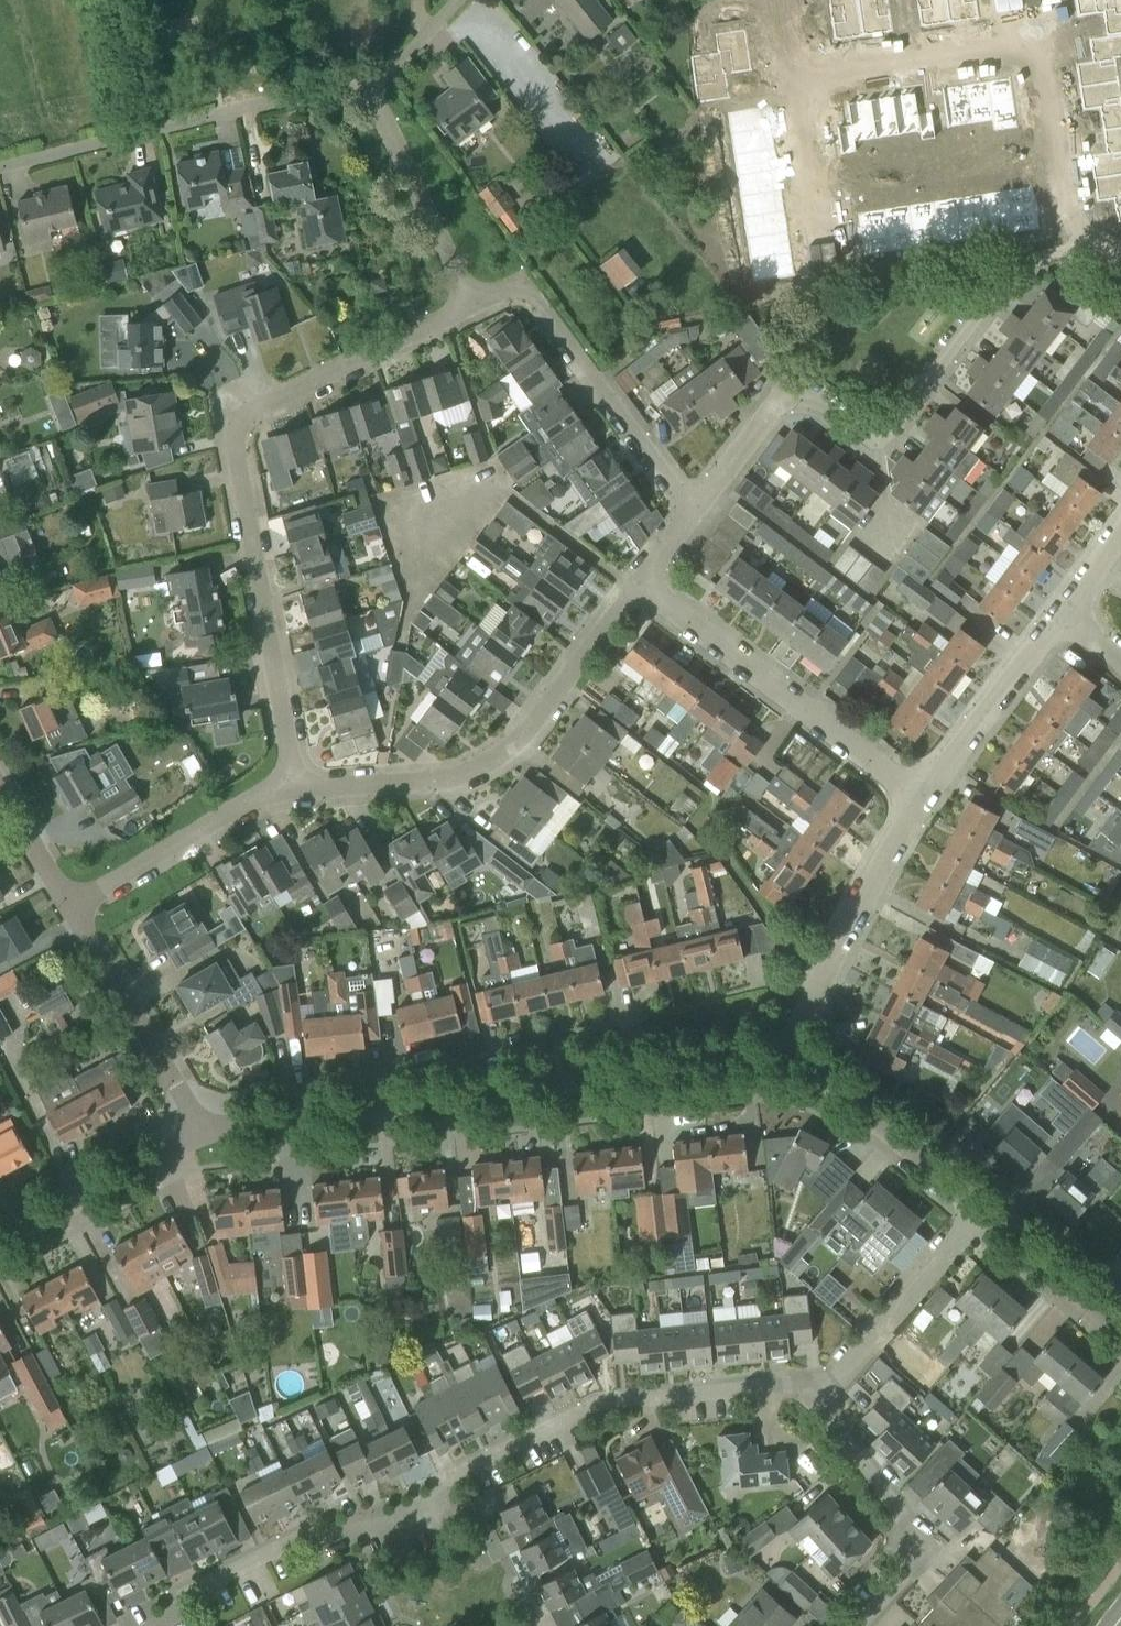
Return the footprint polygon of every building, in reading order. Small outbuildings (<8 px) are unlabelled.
[(519,9),(529,22),(555,2),(587,42),(613,21),(596,0),(512,0),(519,9)] [(833,42),(862,38),(856,0),(826,0),(833,42)] [(862,38),(891,33),(886,0),(856,0),(862,38)] [(919,29),(948,24),(944,0),(915,0),(919,29)] [(948,24),(977,20),(974,0),(944,0),(948,24)] [(1077,16),(1104,12),(1105,21),(1107,20),(1109,36),(1120,34),(1120,0),(1074,0),(1077,16)] [(715,30),(687,34),(694,81),(725,76),(723,61),(724,60),(723,52),(749,48),(742,7),(712,11),(715,30)] [(1077,64),(1080,87),(1119,81),(1116,58),(1120,57),(1120,34),(1109,36),(1090,39),(1094,61),(1077,64)] [(453,88),(428,106),(457,143),(493,115),(484,104),(495,95),(467,59),(444,76),(453,88)] [(1011,79),(988,83),(994,122),(1017,119),(1011,79)] [(1080,87),(1084,111),(1101,108),(1104,130),(1120,128),(1120,91),(1119,81),(1080,87)] [(988,83),(965,86),(971,126),(994,122),(988,83)] [(965,86),(942,90),(948,129),(971,126),(965,86)] [(916,94),(893,98),(899,137),(922,133),(916,94)] [(893,98),(870,101),(876,140),(899,137),(893,98)] [(870,101),(847,105),(853,144),(876,140),(870,101)] [(706,102),(697,103),(699,116),(708,115),(706,102)] [(769,105),(728,112),(731,134),(772,127),(769,105)] [(772,127),(731,134),(734,155),(775,148),(772,127)] [(1091,155),(1095,179),(1120,174),(1120,128),(1104,130),(1108,153),(1091,155)] [(711,137),(702,138),(704,151),(713,150),(711,137)] [(775,148),(734,155),(738,175),(779,169),(775,148)] [(205,207),(204,200),(219,196),(222,213),(252,207),(245,168),(223,172),(219,151),(201,154),(201,157),(194,159),(195,160),(176,164),(186,211),(205,207)] [(1011,151),(998,153),(1000,161),(1013,159),(1011,151)] [(998,153),(985,155),(987,163),(1000,161),(998,153)] [(720,157),(711,158),(713,171),(722,170),(720,157)] [(953,160),(940,162),(941,170),(954,168),(953,160)] [(298,205),(306,247),(346,239),(337,196),(314,200),(307,162),(289,166),(289,170),(269,174),(275,205),(289,202),(290,207),(298,205)] [(940,162),(927,164),(928,172),(941,170),(940,162)] [(928,172),(915,174),(916,183),(968,175),(967,166),(954,168),(941,170),(928,172)] [(130,183),(96,192),(107,234),(162,220),(149,169),(128,175),(130,183)] [(779,169),(738,175),(741,196),(782,190),(779,169)] [(894,169),(881,171),(882,179),(896,177),(894,169)] [(881,171),(868,173),(869,181),(882,179),(881,171)] [(1095,179),(1098,202),(1115,199),(1119,223),(1120,223),(1120,174),(1095,179)] [(42,192),(43,196),(17,202),(27,246),(52,240),(50,232),(77,225),(67,186),(42,192)] [(724,186),(715,187),(717,200),(726,199),(724,186)] [(1034,187),(1008,191),(1014,235),(1040,231),(1038,215),(1040,215),(1038,201),(1036,201),(1034,187)] [(782,190),(741,196),(744,217),(785,211),(782,190)] [(1008,191),(983,195),(990,239),(1014,235),(1008,191)] [(983,195),(958,199),(965,242),(990,239),(983,195)] [(726,199),(717,200),(719,213),(728,212),(726,199)] [(958,199),(933,203),(940,246),(965,242),(958,199)] [(933,203),(908,207),(915,250),(940,246),(933,203)] [(252,207),(259,244),(276,240),(269,204),(252,207)] [(908,207),(884,210),(890,254),(915,250),(908,207)] [(860,228),(858,229),(860,243),(862,242),(864,258),(890,254),(884,210),(858,214),(860,228)] [(785,211),(744,217),(747,238),(788,232),(785,211)] [(729,227),(721,229),(723,242),(731,241),(729,227)] [(788,232),(747,238),(750,259),(791,253),(788,232)] [(731,241),(723,242),(725,255),(733,254),(731,241)] [(620,290),(645,276),(631,249),(605,262),(620,290)] [(791,253),(750,259),(755,289),(768,287),(767,279),(795,275),(791,253)] [(101,264),(106,282),(121,278),(117,260),(101,264)] [(366,281),(369,294),(387,290),(384,277),(366,281)] [(214,294),(219,312),(226,334),(250,326),(256,341),(289,330),(275,287),(258,292),(255,281),(214,294)] [(24,292),(27,304),(51,297),(49,285),(24,292)] [(1047,286),(1031,308),(1060,330),(1070,316),(1083,326),(1089,325),(1100,310),(1070,288),(1062,298),(1047,286)] [(116,323),(117,368),(163,366),(162,329),(174,319),(185,334),(202,321),(179,292),(141,322),(116,323)] [(1011,312),(1005,321),(1044,351),(1060,330),(1031,308),(1021,320),(1011,312)] [(741,342),(759,366),(777,353),(748,314),(724,319),(741,342)] [(488,340),(510,372),(539,352),(517,320),(488,340)] [(1008,338),(999,350),(1027,372),(1044,351),(1005,321),(998,330),(1008,338)] [(1101,327),(1085,349),(1094,356),(1111,335),(1101,327)] [(673,333),(671,335),(678,344),(679,343),(688,342),(686,330),(673,333)] [(671,335),(650,350),(657,360),(678,344),(671,335)] [(1104,356),(1115,365),(1120,357),(1120,344),(1115,340),(1104,356)] [(738,345),(700,373),(730,413),(738,406),(731,396),(744,386),(743,385),(759,374),(738,345)] [(20,352),(20,364),(32,369),(42,363),(41,352),(31,347),(20,352)] [(1085,349),(1068,370),(1078,377),(1094,356),(1085,349)] [(657,360),(650,350),(634,362),(641,371),(657,360)] [(979,355),(972,364),(1011,394),(1027,372),(999,350),(989,363),(979,355)] [(510,372),(532,404),(557,387),(557,388),(562,385),(539,352),(510,372)] [(1115,365),(1104,356),(1091,373),(1103,381),(1108,375),(1120,384),(1120,369),(1115,365)] [(692,363),(670,378),(679,390),(701,418),(713,409),(721,419),(730,413),(700,373),(692,363)] [(1011,394),(972,364),(966,372),(976,380),(966,393),(995,415),(1011,394)] [(458,367),(421,379),(431,412),(469,400),(458,367)] [(1068,370),(1052,391),(1062,399),(1078,377),(1068,370)] [(679,390),(670,378),(649,395),(679,435),(701,418),(679,390)] [(1102,423),(1101,424),(1120,439),(1120,404),(1118,402),(1087,378),(1078,389),(1110,413),(1102,423)] [(383,390),(385,396),(385,395),(394,424),(394,423),(431,412),(421,379),(383,390)] [(475,396),(484,422),(501,416),(497,403),(508,395),(498,380),(475,396)] [(182,444),(173,392),(126,400),(125,391),(114,393),(110,383),(71,399),(79,419),(97,412),(96,408),(107,404),(111,414),(127,411),(130,425),(136,424),(141,452),(182,444)] [(527,407),(550,439),(579,419),(578,417),(581,415),(581,412),(576,405),(573,404),(570,406),(557,388),(557,387),(532,404),(527,407)] [(1036,413),(1038,415),(1039,415),(1046,420),(1062,399),(1052,391),(1036,413)] [(385,395),(385,396),(348,407),(359,440),(396,429),(394,423),(394,424),(385,395)] [(1102,423),(1071,399),(1047,430),(1066,445),(1078,430),(1070,424),(1073,419),(1093,434),(1085,445),(1109,464),(1120,448),(1120,439),(1101,424),(1102,423)] [(69,407),(55,413),(62,431),(76,425),(69,407)] [(311,419),(312,424),(313,424),(321,452),(322,452),(359,440),(348,407),(311,419)] [(935,412),(929,421),(968,451),(984,429),(955,407),(946,420),(935,412)] [(522,436),(532,429),(521,412),(511,419),(522,436)] [(1015,427),(1008,436),(1024,448),(1046,420),(1039,415),(1038,415),(1024,434),(1015,427)] [(550,439),(572,471),(601,451),(579,419),(550,439)] [(932,437),(923,450),(960,478),(959,479),(961,480),(978,458),(968,451),(929,421),(922,430),(932,437)] [(279,448),(261,454),(274,492),(292,486),(286,469),(323,457),(322,452),(321,452),(313,424),(312,424),(275,436),(279,448)] [(461,435),(464,444),(471,465),(488,459),(478,429),(461,435)] [(792,474),(814,446),(792,429),(785,439),(775,432),(754,460),(755,461),(756,460),(771,471),(777,463),(792,474)] [(1024,448),(1008,436),(1001,446),(1017,458),(1024,448)] [(1035,447),(1041,452),(1050,441),(1043,436),(1035,447)] [(496,455),(506,469),(530,453),(519,439),(496,455)] [(420,445),(403,450),(413,483),(430,478),(420,445)] [(792,474),(813,490),(835,462),(836,462),(843,452),(834,445),(826,455),(814,446),(792,474)] [(567,476),(588,507),(589,507),(628,480),(606,448),(601,451),(572,471),(572,472),(567,476)] [(4,459),(14,486),(38,477),(28,449),(4,459)] [(413,483),(403,450),(386,455),(396,488),(413,483)] [(903,455),(896,463),(936,493),(935,494),(943,500),(959,479),(960,478),(923,450),(913,463),(903,455)] [(1067,485),(1058,497),(1083,515),(1100,492),(1078,476),(1085,466),(1065,452),(1049,473),(1067,485)] [(530,453),(506,469),(517,485),(540,468),(530,453)] [(430,460),(434,473),(448,469),(444,456),(430,460)] [(813,490),(834,506),(835,506),(864,468),(856,461),(848,472),(836,462),(835,462),(813,490)] [(936,493),(896,463),(890,472),(900,480),(890,493),(919,515),(935,494),(936,493)] [(1007,483),(1019,492),(1031,475),(1020,466),(1007,483)] [(835,506),(834,506),(829,513),(850,530),(878,495),(865,485),(873,475),(864,468),(835,506)] [(97,486),(90,469),(69,477),(76,494),(97,486)] [(993,470),(977,491),(986,498),(1003,477),(993,470)] [(768,503),(772,498),(742,475),(731,489),(763,513),(769,504),(768,503)] [(345,482),(348,493),(365,488),(362,477),(345,482)] [(518,493),(528,501),(546,489),(539,478),(518,493)] [(146,485),(155,534),(205,525),(199,490),(178,494),(176,480),(146,485)] [(589,507),(588,507),(575,516),(561,526),(577,538),(586,531),(610,515),(621,533),(625,530),(639,550),(649,538),(637,522),(650,513),(628,480),(589,507)] [(101,491),(106,504),(125,497),(119,483),(101,491)] [(296,506),(313,500),(309,487),(291,493),(296,506)] [(546,489),(528,501),(539,509),(554,499),(546,489)] [(970,500),(960,512),(970,519),(986,498),(977,491),(970,500)] [(1058,497),(1043,518),(1067,536),(1083,515),(1058,497)] [(495,515),(523,536),(534,522),(506,501),(495,515)] [(736,502),(726,514),(747,531),(757,518),(736,502)] [(992,503),(986,510),(998,519),(1004,512),(992,503)] [(763,513),(783,529),(790,520),(769,504),(763,513)] [(281,515),(292,553),(326,542),(314,505),(281,515)] [(341,515),(347,536),(377,527),(371,506),(341,515)] [(998,519),(986,510),(974,526),(986,535),(998,519)] [(1031,510),(1015,531),(1015,532),(1050,558),(1067,536),(1043,518),(1042,518),(1031,510)] [(970,519),(960,512),(943,534),(953,542),(970,519)] [(726,514),(717,527),(738,543),(747,531),(726,514)] [(5,585),(2,575),(39,561),(23,520),(0,528),(0,586),(5,585)] [(783,529),(805,545),(812,536),(790,520),(783,529)] [(754,533),(777,551),(785,540),(762,522),(754,533)] [(717,527),(707,539),(728,555),(738,543),(717,527)] [(1018,551),(1009,562),(1033,580),(1050,558),(1015,532),(1015,531),(1009,527),(1001,538),(1018,551)] [(361,533),(365,543),(380,538),(377,528),(361,533)] [(924,528),(915,540),(940,558),(949,547),(924,528)] [(470,547),(487,560),(498,569),(509,555),(480,533),(470,547)] [(554,559),(541,577),(569,598),(593,567),(548,533),(537,547),(554,559)] [(812,536),(805,545),(827,561),(833,552),(812,536)] [(965,537),(953,553),(965,563),(978,547),(965,537)] [(707,539),(698,551),(719,568),(728,555),(707,539)] [(777,551),(798,567),(806,556),(785,540),(777,551)] [(915,540),(906,553),(930,571),(940,558),(915,540)] [(292,553),(304,589),(304,590),(332,581),(333,582),(338,579),(326,542),(292,553)] [(830,566),(843,575),(859,554),(847,544),(830,566)] [(719,568),(698,551),(688,564),(709,580),(719,568)] [(906,573),(907,574),(920,585),(921,584),(930,571),(906,553),(896,565),(906,573)] [(965,563),(953,553),(941,569),(929,584),(955,604),(965,591),(952,580),(965,563)] [(843,575),(855,584),(872,563),(859,554),(843,575)] [(798,567),(820,583),(828,572),(806,556),(798,567)] [(715,586),(737,603),(759,574),(736,557),(715,586)] [(1009,562),(993,583),(1017,602),(1033,580),(1009,562)] [(872,563),(855,584),(868,594),(884,572),(872,563)] [(151,565),(116,570),(119,589),(154,584),(151,565)] [(177,594),(185,636),(224,629),(216,585),(211,586),(207,567),(165,575),(169,595),(177,594)] [(505,598),(512,603),(517,607),(517,608),(541,626),(541,627),(545,630),(569,598),(541,577),(529,568),(517,583),(522,586),(515,594),(511,591),(505,598)] [(820,583),(841,600),(850,589),(828,572),(820,583)] [(907,574),(906,573),(895,588),(924,610),(936,595),(921,584),(920,585),(907,574)] [(71,584),(77,606),(112,597),(106,574),(71,584)] [(737,603),(758,619),(780,590),(759,574),(737,603)] [(380,583),(387,604),(401,600),(394,579),(380,583)] [(299,591),(311,628),(344,618),(333,582),(332,581),(304,590),(304,589),(299,591)] [(437,593),(448,602),(457,590),(446,582),(437,593)] [(1017,602),(993,583),(976,605),(1001,623),(1017,602)] [(850,589),(841,600),(864,617),(873,606),(850,589)] [(758,619),(780,636),(802,607),(780,590),(758,619)] [(422,605),(450,627),(461,614),(433,592),(422,605)] [(401,600),(387,604),(371,609),(383,647),(394,644),(404,608),(401,600)] [(512,603),(489,635),(518,657),(541,627),(541,626),(517,608),(517,607),(512,603)] [(780,636),(801,652),(823,623),(802,607),(780,636)] [(864,630),(869,633),(876,639),(894,615),(882,607),(864,630)] [(23,649),(25,653),(59,638),(49,617),(20,629),(13,613),(0,618),(0,658),(23,649)] [(311,628),(322,665),(322,666),(351,656),(351,657),(356,655),(344,618),(311,628)] [(823,623),(801,652),(824,670),(846,641),(823,623)] [(923,623),(916,632),(931,644),(931,643),(938,634),(923,623)] [(908,662),(922,673),(948,693),(966,670),(941,652),(942,651),(931,643),(931,644),(916,632),(908,626),(900,636),(908,643),(906,645),(915,652),(908,662)] [(941,652),(966,670),(984,646),(959,628),(942,651),(941,652)] [(489,635),(466,665),(465,666),(490,685),(489,685),(493,689),(518,657),(489,635)] [(622,659),(644,676),(645,676),(662,653),(640,636),(622,659)] [(402,667),(405,652),(389,649),(385,680),(387,686),(400,682),(402,667)] [(424,667),(405,652),(402,667),(416,678),(424,667)] [(424,683),(437,694),(466,716),(489,685),(490,685),(465,666),(466,665),(462,662),(461,663),(448,653),(443,658),(444,669),(434,669),(424,683)] [(654,685),(664,693),(665,694),(684,670),(662,653),(645,676),(644,676),(633,690),(643,698),(654,685)] [(317,667),(328,704),(362,693),(351,657),(351,656),(322,666),(322,665),(317,667)] [(147,669),(151,677),(161,696),(182,692),(186,712),(189,711),(190,718),(210,714),(211,722),(239,717),(235,692),(232,693),(229,678),(190,685),(187,666),(147,669)] [(880,678),(881,678),(865,666),(855,678),(898,710),(889,722),(913,740),(931,716),(905,696),(896,689),(896,690),(880,678)] [(1071,667),(1054,690),(1090,717),(1091,716),(1094,718),(1102,707),(1086,695),(1094,684),(1085,677),(1071,667)] [(888,668),(881,678),(880,678),(896,690),(896,689),(903,679),(888,668)] [(675,701),(686,710),(705,686),(684,670),(665,694),(664,693),(654,707),(665,715),(675,701)] [(922,673),(905,696),(931,716),(948,693),(922,673)] [(697,718),(708,727),(726,703),(705,686),(686,710),(667,734),(678,742),(697,718)] [(1054,690),(1038,711),(1067,733),(1067,734),(1073,739),(1090,717),(1054,690)] [(362,693),(328,704),(340,742),(353,738),(358,753),(379,746),(362,693)] [(600,704),(614,716),(623,705),(609,693),(600,704)] [(466,716),(437,694),(414,725),(411,723),(403,733),(420,747),(428,736),(442,747),(466,716)] [(19,708),(33,739),(45,734),(52,747),(87,737),(72,704),(56,711),(48,695),(19,708)] [(708,727),(700,736),(716,748),(713,751),(722,758),(724,756),(725,757),(728,753),(746,766),(763,744),(743,728),(749,720),(747,719),(749,717),(749,714),(741,708),(738,708),(737,711),(726,703),(708,727)] [(623,705),(614,716),(629,727),(637,716),(623,705)] [(1104,728),(1116,737),(1120,730),(1120,706),(1104,728)] [(571,725),(565,733),(604,763),(613,752),(611,750),(617,742),(619,742),(634,754),(641,745),(626,733),(627,731),(600,710),(592,720),(584,714),(574,727),(571,725)] [(1038,711),(1022,732),(1045,750),(1044,751),(1050,755),(1067,734),(1067,733),(1038,711)] [(642,737),(658,749),(666,738),(651,726),(642,737)] [(1103,727),(1087,748),(1100,757),(1116,737),(1104,728),(1103,727)] [(1022,732),(1005,754),(1029,772),(1044,751),(1045,750),(1022,732)] [(604,763),(565,733),(558,742),(561,744),(550,758),(576,777),(568,787),(579,796),(587,784),(586,783),(592,775),(594,776),(604,763)] [(1105,766),(1115,773),(1120,765),(1120,745),(1105,766)] [(60,797),(65,805),(68,806),(71,804),(73,808),(116,782),(108,768),(99,752),(90,757),(84,748),(49,758),(59,775),(55,777),(64,792),(61,794),(60,797)] [(1100,757),(1087,748),(1076,763),(1088,772),(1100,757)] [(1029,772),(1005,754),(989,776),(1012,794),(1029,772)] [(706,780),(720,790),(738,767),(724,756),(706,780)] [(1105,766),(1089,787),(1099,794),(1115,773),(1105,766)] [(511,787),(504,795),(542,826),(552,813),(550,811),(556,803),(559,804),(567,793),(539,771),(531,781),(524,775),(513,789),(511,787)] [(1072,771),(1055,792),(1068,801),(1084,779),(1072,771)] [(811,824),(802,835),(826,853),(844,830),(820,812),(809,803),(795,792),(774,776),(765,789),(811,824)] [(801,783),(795,792),(809,803),(816,794),(801,783)] [(722,795),(731,802),(738,793),(729,786),(722,795)] [(94,809),(103,826),(141,803),(132,787),(94,809)] [(1082,817),(1098,796),(1099,794),(1089,787),(1072,809),(1082,817)] [(820,812),(844,830),(862,806),(838,788),(820,812)] [(668,807),(685,820),(698,804),(681,791),(668,807)] [(1068,801),(1055,792),(1055,793),(1057,794),(1036,820),(1048,828),(1068,801)] [(542,826),(504,795),(498,804),(500,806),(490,819),(515,838),(507,849),(531,868),(539,856),(525,845),(531,837),(533,838),(542,826)] [(970,801),(956,827),(984,841),(983,843),(994,848),(994,847),(1011,856),(1011,857),(1033,868),(1028,852),(1001,837),(1002,835),(990,829),(998,815),(970,801)] [(752,834),(759,839),(809,876),(826,853),(802,835),(792,848),(774,834),(777,831),(742,804),(731,818),(752,834)] [(609,813),(604,819),(616,829),(622,823),(609,813)] [(1106,835),(1120,846),(1120,816),(1106,835)] [(1028,840),(1027,842),(1046,853),(1055,837),(1019,819),(1012,832),(1028,840)] [(448,822),(422,837),(421,837),(437,864),(436,865),(441,874),(456,865),(462,875),(482,863),(469,842),(463,846),(448,822)] [(956,827),(943,853),(970,867),(983,843),(984,841),(956,827)] [(393,868),(399,879),(400,879),(415,904),(435,892),(423,873),(436,865),(437,864),(421,837),(422,837),(417,828),(392,842),(404,862),(393,868)] [(356,829),(333,843),(332,843),(348,869),(347,870),(354,882),(364,876),(370,885),(384,876),(356,829)] [(332,843),(333,843),(326,831),(301,845),(329,893),(344,884),(339,875),(347,870),(348,869),(332,843)] [(752,834),(748,839),(755,845),(759,839),(752,834)] [(645,855),(660,867),(684,861),(668,838),(645,855)] [(759,839),(755,845),(752,848),(766,858),(764,861),(775,870),(768,880),(766,879),(757,890),(781,909),(789,898),(791,900),(809,876),(759,839)] [(265,845),(248,856),(269,892),(272,897),(286,889),(292,899),(313,887),(298,862),(288,868),(286,864),(277,862),(276,863),(265,845)] [(1005,867),(1011,857),(1011,856),(994,847),(994,848),(988,859),(1005,867)] [(487,862),(504,875),(523,890),(534,877),(498,848),(487,862)] [(943,853),(929,878),(984,907),(996,913),(1001,903),(974,889),(974,888),(962,882),(970,867),(943,853)] [(269,892),(248,856),(242,859),(239,854),(222,865),(237,889),(226,896),(239,918),(258,907),(254,901),(269,892)] [(595,870),(608,881),(629,875),(606,856),(595,870)] [(705,865),(690,869),(696,894),(714,965),(743,958),(736,929),(720,933),(711,901),(713,900),(705,865)] [(536,877),(556,893),(566,881),(546,866),(536,877)] [(534,877),(523,890),(536,900),(550,896),(556,895),(534,877)] [(984,907),(929,878),(915,905),(954,925),(962,911),(978,919),(984,907)] [(400,879),(399,879),(382,889),(400,920),(418,910),(415,904),(400,879)] [(645,921),(644,921),(648,938),(660,935),(647,881),(636,884),(645,921)] [(573,896),(581,928),(598,924),(590,892),(573,896)] [(323,902),(340,931),(354,922),(337,894),(323,902)] [(674,927),(678,942),(685,972),(714,965),(696,894),(684,897),(690,923),(674,927)] [(200,920),(196,921),(185,902),(167,913),(165,910),(141,924),(150,939),(148,940),(147,942),(152,951),(155,951),(157,950),(158,953),(164,949),(176,970),(191,961),(216,945),(208,932),(207,933),(200,920)] [(506,907),(508,915),(525,911),(522,903),(506,907)] [(15,916),(0,925),(0,961),(7,957),(8,958),(31,944),(15,916)] [(481,919),(485,932),(497,929),(494,916),(481,919)] [(648,938),(644,921),(630,925),(637,953),(612,959),(619,987),(629,985),(629,986),(658,979),(651,949),(650,949),(648,938)] [(437,925),(440,940),(453,937),(450,922),(437,925)] [(921,937),(907,963),(971,998),(975,1001),(984,984),(966,975),(965,977),(941,964),(948,952),(947,951),(953,940),(928,927),(922,938),(921,937)] [(519,1013),(504,955),(497,931),(481,935),(490,975),(482,977),(485,990),(475,993),(482,1022),(519,1013)] [(391,961),(390,934),(371,935),(372,962),(391,961)] [(566,970),(573,1000),(604,992),(596,963),(595,963),(588,935),(559,942),(563,958),(566,970)] [(1015,966),(1058,988),(1074,961),(1031,939),(1015,966)] [(551,961),(563,958),(559,942),(547,945),(551,961)] [(678,942),(651,949),(658,979),(685,972),(678,942)] [(950,956),(971,966),(978,954),(957,944),(950,956)] [(516,953),(504,955),(519,1013),(543,1007),(536,978),(533,966),(519,969),(516,953)] [(431,1035),(416,975),(412,959),(400,962),(404,978),(402,978),(406,994),(410,993),(413,1004),(395,1009),(404,1042),(431,1035)] [(228,1011),(255,997),(263,992),(255,978),(251,971),(228,985),(215,963),(177,985),(179,988),(177,990),(183,1001),(186,1000),(194,1014),(221,998),(228,1011)] [(907,963),(893,989),(920,1004),(925,995),(962,1014),(963,1013),(1023,1043),(1032,1032),(970,1000),(971,998),(907,963)] [(270,969),(255,978),(263,992),(277,985),(277,984),(271,972),(270,969)] [(566,970),(536,978),(543,1007),(573,1000),(566,970)] [(432,971),(416,975),(431,1035),(461,1027),(457,1012),(473,1008),(467,982),(449,986),(452,995),(438,999),(432,971)] [(327,990),(326,990),(334,1057),(347,1055),(346,1049),(364,1047),(363,1037),(380,1035),(378,1015),(375,1016),(372,990),(345,993),(343,972),(326,974),(327,990)] [(374,990),(372,990),(375,1016),(378,1015),(391,1014),(390,1003),(393,1003),(391,979),(372,981),(374,990)] [(295,981),(277,984),(277,985),(282,1014),(283,1014),(300,1012),(295,981)] [(277,985),(263,992),(255,997),(267,1037),(284,1032),(284,1031),(285,1031),(283,1014),(282,1014),(277,985)] [(1040,1007),(1048,1013),(1061,997),(1041,987),(1039,991),(1048,997),(1040,1007)] [(893,989),(880,1014),(933,1043),(933,1042),(940,1030),(930,1024),(936,1013),(920,1005),(920,1004),(893,989)] [(334,1057),(326,990),(310,992),(313,1018),(302,1019),(305,1054),(324,1052),(325,1058),(334,1057)] [(34,1008),(50,1038),(63,1031),(55,1018),(74,1008),(65,991),(34,1008)] [(13,1031),(0,1005),(0,1038),(13,1031)] [(1120,1042),(1120,1015),(1115,1010),(1101,1025),(1120,1042)] [(1033,1011),(1026,1020),(1035,1026),(1041,1017),(1033,1011)] [(961,1057),(933,1042),(933,1043),(880,1014),(865,1041),(867,1042),(859,1058),(897,1078),(913,1047),(926,1053),(923,1059),(952,1074),(961,1057)] [(259,1041),(265,1038),(254,1020),(237,1030),(232,1020),(206,1035),(223,1063),(233,1057),(239,1067),(260,1061),(262,1056),(262,1052),(262,1048),(261,1045),(259,1041)] [(113,1057),(73,1078),(71,1079),(95,1124),(131,1105),(114,1073),(120,1070),(113,1057)] [(1103,1094),(1075,1070),(1074,1071),(1063,1062),(1054,1073),(1064,1082),(1063,1083),(1091,1108),(1103,1094)] [(71,1079),(73,1078),(70,1073),(48,1085),(52,1092),(40,1098),(49,1115),(48,1116),(62,1142),(95,1124),(71,1079)] [(1055,1118),(1068,1129),(1069,1130),(1089,1108),(1074,1095),(1055,1118)] [(1008,1163),(1018,1172),(1050,1136),(1011,1101),(990,1126),(1003,1138),(993,1150),(996,1153),(993,1157),(1004,1167),(1008,1163)] [(1069,1130),(1068,1129),(1045,1155),(1060,1168),(1103,1120),(1089,1108),(1069,1130)] [(31,1158),(10,1118),(0,1123),(0,1174),(31,1158)] [(796,1135),(763,1139),(767,1183),(776,1182),(790,1190),(804,1162),(815,1168),(813,1171),(825,1182),(843,1161),(827,1147),(829,1144),(828,1143),(827,1143),(800,1130),(801,1129),(799,1129),(796,1135)] [(743,1134),(707,1139),(711,1173),(732,1171),(733,1176),(748,1174),(743,1134)] [(711,1173),(707,1139),(672,1143),(677,1191),(713,1186),(711,1173)] [(610,1185),(608,1185),(610,1199),(628,1197),(628,1190),(645,1187),(640,1147),(606,1151),(610,1185)] [(595,1186),(608,1185),(610,1185),(606,1151),(572,1155),(577,1196),(596,1194),(595,1186)] [(1066,1219),(1068,1218),(1070,1216),(1073,1219),(1102,1185),(1110,1192),(1120,1178),(1120,1174),(1101,1157),(1080,1182),(1066,1171),(1046,1195),(1060,1208),(1058,1210),(1058,1212),(1066,1219)] [(540,1158),(506,1162),(509,1195),(523,1194),(524,1202),(545,1200),(540,1158)] [(509,1195),(506,1162),(472,1166),(477,1208),(495,1205),(494,1197),(509,1195)] [(407,1174),(410,1196),(411,1209),(432,1206),(433,1212),(449,1210),(444,1170),(407,1174)] [(349,1215),(351,1230),(368,1228),(367,1219),(384,1217),(380,1177),(345,1181),(349,1215)] [(851,1267),(862,1254),(857,1249),(897,1201),(876,1183),(865,1195),(847,1180),(777,1261),(789,1272),(818,1237),(837,1221),(854,1236),(848,1244),(850,1246),(841,1257),(851,1267)] [(335,1216),(349,1215),(345,1181),(311,1185),(316,1227),(335,1224),(335,1216)] [(280,1189),(245,1193),(250,1233),(284,1229),(280,1189)] [(696,1189),(697,1213),(718,1212),(717,1189),(696,1189)] [(684,1192),(662,1194),(669,1239),(690,1236),(684,1192)] [(250,1233),(245,1193),(211,1197),(216,1237),(250,1233)] [(669,1239),(662,1194),(633,1198),(638,1242),(669,1239)] [(857,1249),(862,1254),(868,1248),(884,1261),(888,1256),(892,1259),(890,1261),(901,1270),(900,1272),(901,1272),(928,1241),(912,1228),(919,1220),(897,1201),(857,1249)] [(564,1229),(561,1207),(560,1207),(560,1205),(542,1208),(547,1252),(565,1249),(563,1229),(564,1229)] [(578,1205),(561,1207),(564,1229),(580,1227),(578,1205)] [(461,1217),(466,1261),(486,1258),(481,1214),(461,1217)] [(173,1217),(141,1234),(157,1264),(158,1263),(165,1276),(181,1268),(178,1262),(192,1254),(173,1217)] [(436,1220),(438,1240),(461,1236),(458,1217),(436,1220)] [(379,1230),(384,1277),(406,1274),(401,1228),(379,1230)] [(303,1254),(301,1247),(300,1232),(279,1234),(286,1296),(307,1293),(303,1254)] [(157,1264),(141,1234),(112,1249),(137,1296),(153,1287),(152,1283),(165,1276),(158,1263),(157,1264)] [(217,1290),(219,1297),(257,1293),(253,1262),(228,1263),(221,1243),(204,1248),(206,1254),(217,1290)] [(324,1252),(303,1254),(307,1293),(309,1306),(330,1303),(324,1252)] [(191,1259),(202,1294),(217,1290),(206,1254),(191,1259)] [(1105,1272),(1120,1286),(1120,1259),(1118,1257),(1105,1272)] [(722,1258),(710,1260),(711,1268),(723,1267),(722,1258)] [(81,1266),(51,1282),(66,1311),(78,1305),(82,1312),(100,1302),(81,1266)] [(778,1276),(777,1266),(768,1267),(769,1277),(778,1276)] [(764,1277),(762,1268),(746,1270),(747,1279),(764,1277)] [(741,1280),(740,1271),(724,1272),(725,1282),(741,1280)] [(569,1272),(519,1278),(523,1310),(571,1289),(569,1272)] [(725,1282),(724,1272),(708,1274),(709,1284),(725,1282)] [(812,1290),(831,1306),(847,1288),(828,1272),(812,1290)] [(954,1333),(956,1335),(961,1339),(1002,1292),(981,1273),(957,1301),(971,1314),(954,1333)] [(704,1285),(703,1275),(687,1277),(688,1287),(704,1285)] [(688,1287),(687,1277),(671,1279),(672,1289),(688,1287)] [(665,1289),(664,1280),(648,1282),(649,1291),(665,1289)] [(66,1311),(51,1282),(20,1298),(39,1334),(57,1325),(53,1318),(66,1311)] [(644,1292),(643,1282),(633,1284),(634,1293),(644,1292)] [(924,1306),(935,1315),(951,1297),(940,1288),(924,1306)] [(956,1335),(946,1347),(956,1356),(966,1345),(970,1348),(985,1330),(998,1342),(1024,1311),(1002,1292),(961,1339),(956,1335)] [(781,1297),(783,1314),(785,1314),(788,1344),(812,1342),(807,1293),(785,1295),(781,1297)] [(123,1309),(138,1338),(159,1327),(144,1298),(123,1309)] [(541,1303),(545,1313),(557,1308),(553,1298),(541,1303)] [(101,1306),(123,1347),(137,1340),(115,1299),(101,1306)] [(491,1319),(491,1304),(472,1306),(472,1321),(491,1319)] [(520,1317),(524,1326),(540,1320),(536,1310),(520,1317)] [(563,1322),(572,1338),(575,1337),(588,1365),(608,1354),(600,1338),(611,1336),(610,1327),(595,1329),(587,1311),(563,1322)] [(609,1315),(610,1327),(611,1336),(613,1352),(614,1351),(615,1363),(639,1360),(636,1330),(634,1312),(609,1315)] [(785,1314),(783,1314),(761,1316),(766,1360),(790,1357),(788,1344),(785,1314)] [(761,1316),(737,1319),(742,1362),(766,1360),(761,1316)] [(507,1322),(511,1332),(520,1328),(516,1319),(507,1322)] [(742,1362),(737,1319),(713,1321),(718,1365),(742,1362)] [(708,1322),(684,1325),(688,1368),(712,1366),(708,1322)] [(444,1335),(441,1323),(416,1329),(419,1341),(444,1335)] [(684,1325),(660,1327),(664,1371),(688,1368),(684,1325)] [(11,1346),(0,1326),(0,1352),(11,1346)] [(660,1327),(636,1330),(639,1360),(640,1373),(664,1371),(660,1327)] [(102,1349),(103,1349),(94,1332),(80,1340),(89,1356),(98,1373),(111,1366),(102,1349)] [(904,1336),(887,1356),(927,1390),(941,1373),(931,1365),(934,1361),(904,1336)] [(1043,1371),(1055,1382),(1056,1382),(1078,1357),(1053,1336),(1033,1359),(1033,1360),(1019,1375),(1030,1385),(1043,1371)] [(572,1338),(552,1348),(572,1387),(594,1376),(588,1365),(575,1337),(572,1338)] [(367,1361),(385,1364),(390,1342),(372,1339),(367,1361)] [(523,1397),(544,1387),(531,1360),(523,1343),(501,1354),(523,1397)] [(977,1367),(991,1377),(1000,1367),(1010,1354),(997,1343),(977,1367)] [(34,1354),(49,1383),(62,1377),(47,1347),(34,1354)] [(956,1356),(946,1347),(934,1361),(931,1365),(941,1373),(956,1356)] [(531,1360),(544,1387),(550,1398),(572,1387),(552,1348),(531,1360)] [(30,1352),(12,1362),(42,1418),(49,1432),(67,1422),(60,1408),(30,1352)] [(9,1373),(0,1356),(0,1378),(9,1373)] [(1056,1382),(1055,1382),(1044,1396),(1069,1418),(1103,1379),(1078,1357),(1056,1382)] [(476,1359),(469,1363),(499,1421),(511,1414),(513,1417),(521,1413),(496,1363),(482,1370),(476,1359)] [(446,1360),(443,1361),(480,1434),(487,1430),(486,1427),(499,1421),(469,1363),(452,1371),(446,1360)] [(443,1376),(428,1383),(458,1442),(470,1435),(472,1438),(480,1434),(443,1361),(437,1364),(443,1376)] [(1000,1367),(991,1377),(975,1397),(992,1411),(1017,1382),(1015,1381),(1016,1380),(1000,1367)] [(221,1370),(214,1374),(222,1390),(229,1387),(221,1370)] [(862,1417),(879,1434),(880,1434),(900,1412),(901,1412),(913,1398),(889,1376),(877,1390),(883,1395),(862,1417)] [(354,1382),(371,1414),(400,1473),(410,1468),(408,1462),(419,1456),(403,1424),(389,1432),(363,1378),(354,1382)] [(458,1442),(428,1383),(419,1388),(424,1398),(413,1405),(438,1455),(447,1451),(445,1448),(458,1442)] [(354,1386),(345,1391),(350,1400),(359,1396),(354,1386)] [(247,1391),(228,1400),(240,1424),(256,1416),(254,1410),(247,1391)] [(921,1400),(933,1411),(941,1402),(928,1392),(921,1400)] [(312,1407),(318,1420),(339,1412),(333,1399),(312,1407)] [(941,1402),(933,1411),(945,1421),(953,1413),(941,1402)] [(256,1416),(258,1422),(273,1416),(272,1411),(271,1403),(254,1410),(256,1416)] [(870,1443),(888,1460),(918,1428),(901,1412),(900,1412),(880,1434),(879,1434),(870,1443)] [(372,1440),(361,1446),(376,1478),(386,1473),(389,1478),(400,1473),(371,1414),(362,1419),(372,1440)] [(237,1432),(242,1430),(237,1419),(199,1434),(204,1446),(208,1444),(208,1443),(237,1431),(237,1432)] [(1035,1461),(1047,1471),(1079,1434),(1067,1424),(1035,1461)] [(376,1478),(361,1446),(360,1446),(357,1440),(351,1428),(329,1438),(351,1483),(362,1477),(365,1483),(376,1478)] [(918,1428),(888,1460),(906,1476),(936,1444),(918,1428)] [(749,1444),(748,1432),(718,1435),(723,1488),(738,1486),(738,1488),(788,1482),(785,1451),(757,1454),(756,1443),(749,1444)] [(302,1433),(294,1437),(300,1449),(308,1445),(302,1433)] [(635,1443),(637,1449),(616,1459),(637,1500),(659,1489),(679,1528),(709,1513),(671,1439),(656,1447),(650,1435),(635,1443)] [(300,1449),(294,1437),(285,1441),(291,1453),(300,1449)] [(566,1456),(574,1473),(600,1459),(592,1443),(566,1456)] [(326,1448),(304,1458),(323,1496),(333,1491),(330,1485),(342,1480),(326,1448)] [(920,1500),(939,1518),(969,1486),(967,1485),(978,1474),(959,1457),(954,1463),(944,1454),(926,1474),(936,1483),(920,1500)] [(251,1458),(251,1459),(256,1470),(264,1467),(258,1455),(251,1458)] [(304,1458),(283,1469),(298,1501),(309,1496),(312,1501),(323,1496),(304,1458)] [(256,1470),(251,1459),(242,1463),(248,1475),(256,1470)] [(601,1460),(587,1467),(599,1492),(602,1491),(614,1485),(611,1480),(601,1460)] [(283,1469),(261,1480),(280,1517),(290,1512),(287,1506),(298,1501),(283,1469)] [(280,1517),(261,1480),(239,1490),(255,1522),(266,1517),(269,1523),(280,1517)] [(215,1499),(194,1510),(214,1550),(237,1539),(226,1518),(239,1512),(226,1486),(212,1493),(215,1499)] [(969,1486),(939,1518),(958,1535),(974,1518),(984,1527),(1005,1504),(990,1490),(981,1498),(969,1486)] [(48,1527),(28,1489),(12,1497),(25,1521),(20,1524),(27,1538),(48,1527)] [(38,1497),(46,1511),(59,1503),(52,1490),(38,1497)] [(500,1511),(512,1536),(548,1518),(535,1493),(500,1511)] [(806,1534),(817,1546),(818,1547),(849,1519),(827,1494),(785,1531),(797,1543),(806,1534)] [(161,1519),(156,1521),(169,1547),(180,1542),(191,1562),(214,1550),(194,1510),(187,1496),(157,1511),(161,1519)] [(65,1517),(73,1533),(89,1525),(81,1510),(65,1517)] [(609,1517),(615,1531),(632,1523),(625,1510),(609,1517)] [(519,1550),(532,1575),(587,1547),(586,1546),(576,1551),(569,1536),(574,1534),(571,1526),(575,1524),(569,1512),(534,1530),(539,1540),(519,1550)] [(730,1529),(734,1535),(741,1536),(748,1531),(749,1524),(745,1519),(737,1518),(731,1522),(730,1529)] [(818,1547),(817,1546),(810,1554),(832,1578),(871,1543),(849,1519),(818,1547)] [(735,1542),(747,1558),(776,1536),(764,1520),(735,1542)] [(145,1535),(124,1546),(143,1586),(166,1574),(156,1554),(169,1547),(156,1521),(141,1529),(145,1535)] [(46,1531),(34,1537),(40,1549),(52,1543),(68,1535),(62,1523),(46,1531)] [(83,1558),(92,1576),(93,1575),(94,1576),(98,1583),(110,1577),(120,1597),(143,1586),(124,1546),(108,1553),(105,1547),(83,1558)] [(947,1576),(1002,1625),(1018,1625),(1023,1621),(1015,1614),(1016,1612),(1027,1599),(1012,1585),(1021,1576),(999,1555),(1000,1554),(998,1552),(996,1553),(989,1547),(974,1563),(975,1565),(969,1571),(960,1563),(947,1576)] [(658,1571),(647,1549),(618,1564),(629,1586),(658,1571)] [(721,1557),(729,1574),(744,1567),(737,1550),(721,1557)] [(300,1612),(311,1607),(311,1606),(362,1581),(358,1574),(355,1575),(349,1562),(302,1585),(308,1598),(296,1604),(300,1612)] [(584,1608),(613,1594),(629,1586),(618,1564),(594,1576),(592,1572),(578,1579),(573,1568),(538,1586),(550,1611),(574,1599),(579,1610),(584,1608)] [(659,1569),(663,1578),(674,1573),(670,1564),(659,1569)] [(778,1584),(805,1608),(817,1595),(790,1571),(778,1584)] [(62,1598),(76,1625),(104,1625),(94,1607),(107,1600),(98,1583),(94,1576),(93,1575),(92,1576),(80,1582),(83,1588),(62,1598)] [(921,1621),(926,1625),(1002,1625),(947,1576),(933,1592),(942,1601),(936,1607),(934,1606),(921,1621)] [(369,1603),(363,1590),(366,1589),(362,1581),(311,1606),(311,1607),(317,1619),(306,1624),(307,1625),(323,1625),(369,1603)] [(794,1619),(761,1589),(726,1625),(788,1625),(794,1619)] [(30,1625),(76,1625),(62,1598),(61,1599),(57,1590),(44,1595),(42,1592),(20,1603),(23,1611),(26,1617),(30,1625)] [(26,1617),(23,1611),(20,1603),(18,1604),(12,1592),(0,1598),(0,1608),(9,1625),(30,1625),(26,1617)] [(609,1620),(615,1617),(611,1608),(618,1605),(613,1594),(584,1608),(590,1619),(575,1625),(612,1625),(609,1620)] [(382,1622),(378,1614),(376,1616),(369,1603),(323,1625),(375,1625),(382,1622)]
